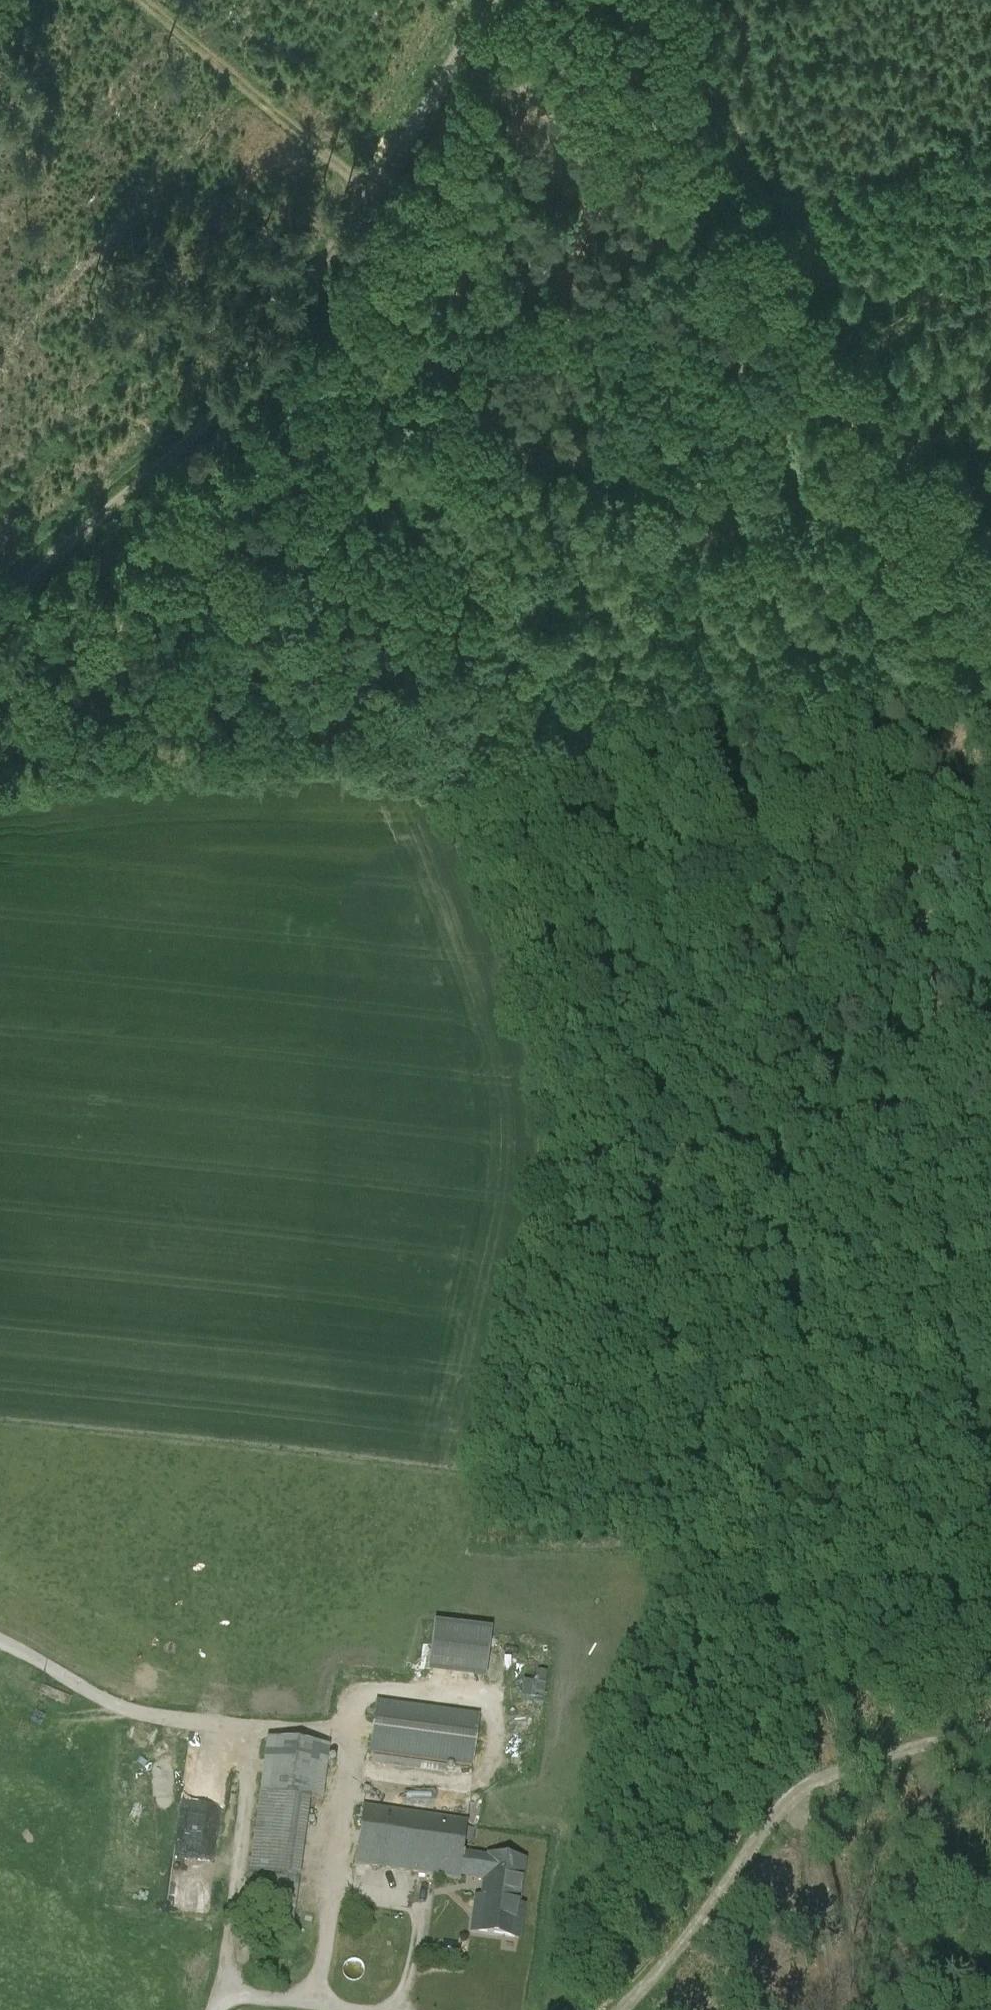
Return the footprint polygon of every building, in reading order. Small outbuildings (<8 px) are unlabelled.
[(490,1632),(435,1625),(429,1673),(483,1680),(490,1632)] [(522,1702),(545,1701),(544,1682),(521,1683),(522,1702)] [(478,1718),(376,1705),(370,1753),(471,1767),(478,1718)] [(328,1749),(268,1741),(260,1796),(309,1802),(310,1798),(321,1800),(328,1749)] [(260,1796),(249,1876),(298,1882),(309,1802),(260,1796)] [(468,1824),(362,1808),(355,1865),(459,1880),(460,1876),(485,1880),(488,1860),(462,1857),(466,1825),(467,1825),(468,1824)] [(523,1862),(488,1856),(488,1860),(485,1880),(482,1898),(477,1898),(472,1932),(517,1939),(521,1911),(516,1910),(523,1862)]
